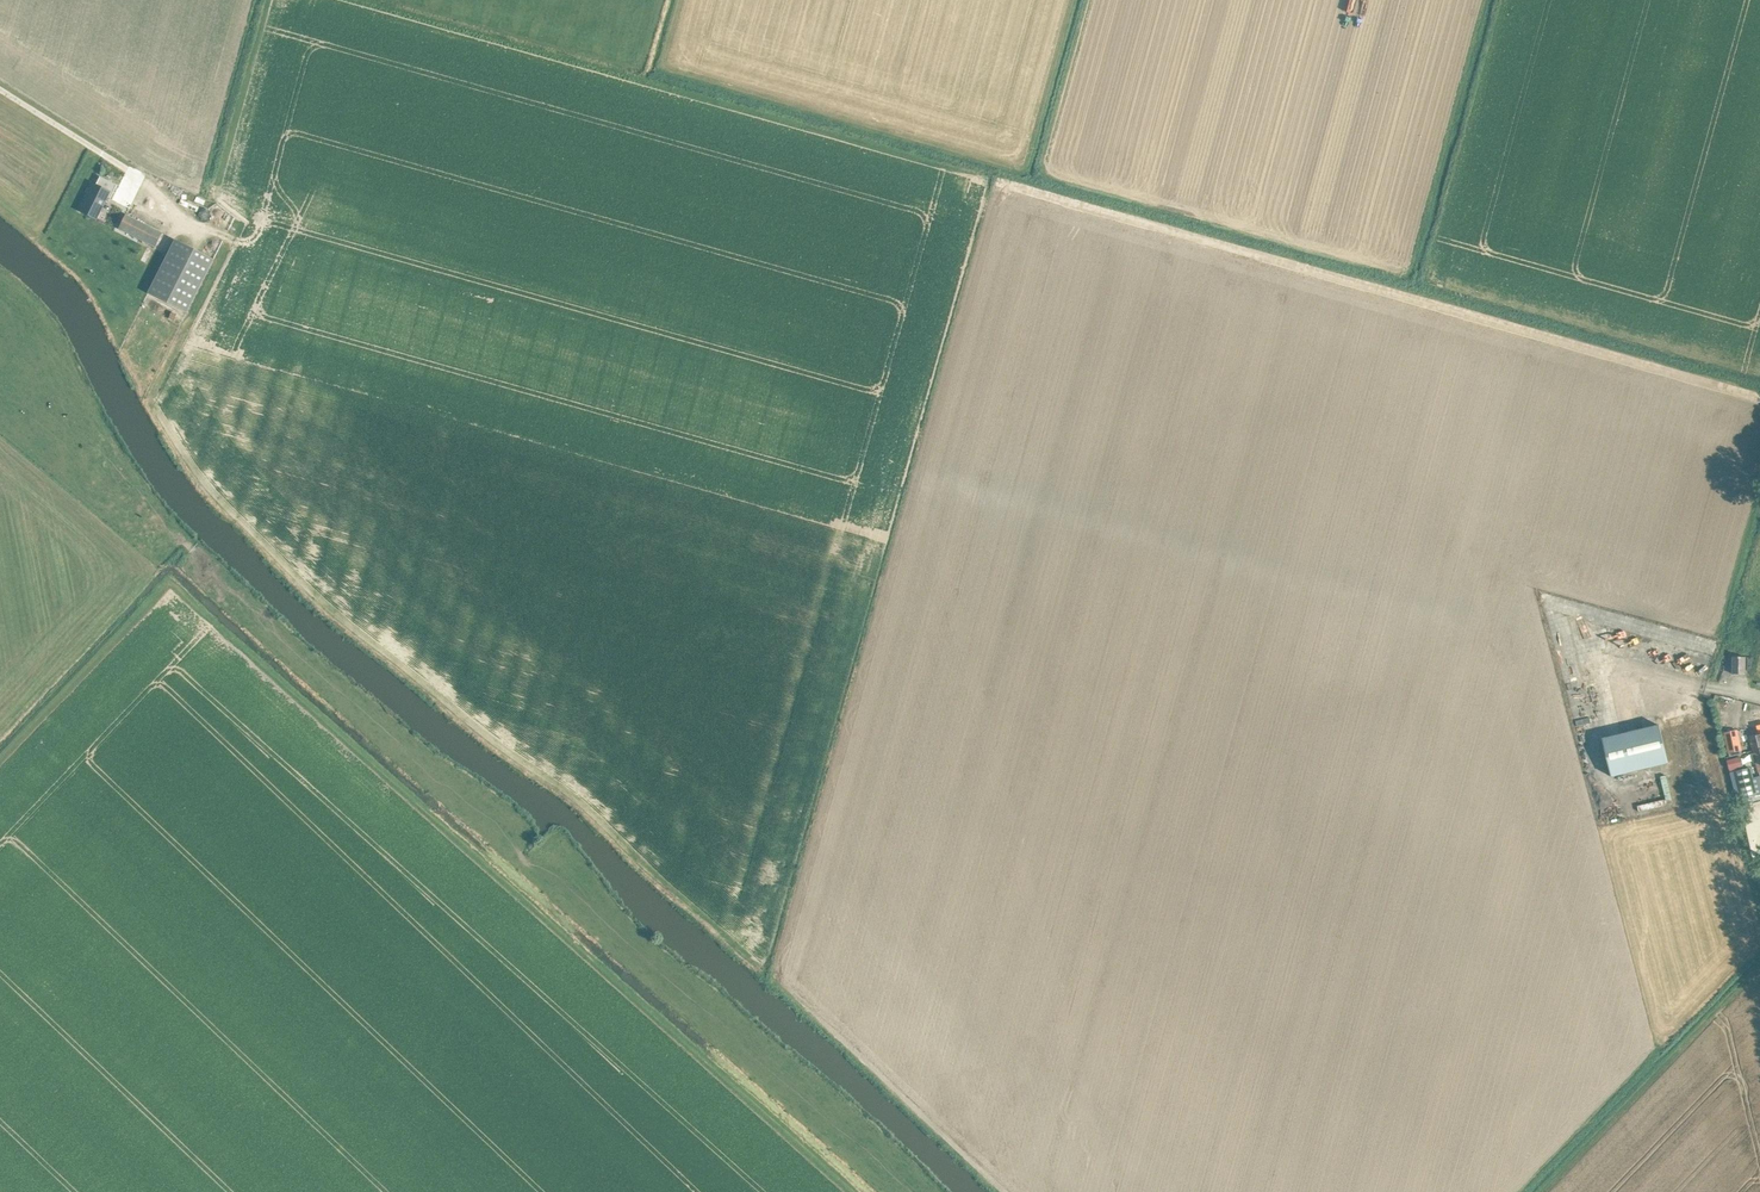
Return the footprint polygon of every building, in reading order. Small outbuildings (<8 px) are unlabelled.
[(89,195),(80,211),(97,220),(108,198),(110,199),(117,185),(100,177),(96,184),(93,182),(87,194),(89,195)] [(155,248),(162,233),(126,215),(118,230),(155,248)] [(209,217),(203,220),(207,228),(213,225),(209,217)] [(214,259),(175,240),(148,294),(186,313),(214,259)] [(1701,650),(1697,664),(1711,668),(1715,654),(1701,650)] [(1745,675),(1746,657),(1733,657),(1733,674),(1745,675)] [(1610,683),(1597,685),(1599,700),(1613,697),(1610,683)] [(1583,721),(1595,719),(1589,695),(1578,698),(1583,721)] [(1586,730),(1597,727),(1596,720),(1584,723),(1586,730)] [(1688,758),(1678,720),(1603,739),(1613,777),(1688,758)] [(1759,749),(1759,726),(1757,727),(1759,735),(1750,737),(1753,751),(1759,749)] [(1730,757),(1742,754),(1742,750),(1738,731),(1725,733),(1729,753),(1730,757)] [(1751,769),(1736,772),(1741,796),(1759,793),(1759,780),(1759,777),(1753,778),(1751,769)]
